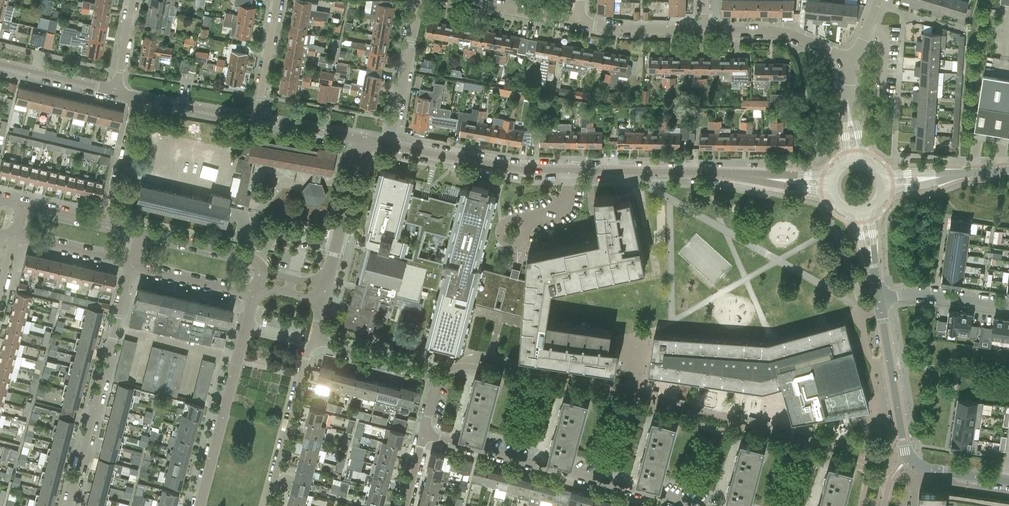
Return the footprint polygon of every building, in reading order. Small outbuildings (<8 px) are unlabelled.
[(38,12),(48,14),(50,14),(53,0),(41,0),(38,12)] [(94,9),(107,11),(109,12),(109,11),(107,11),(108,6),(110,6),(111,0),(95,0),(95,3),(82,1),(81,7),(89,8),(94,9)] [(149,10),(176,15),(177,8),(176,6),(173,6),(174,0),(151,0),(149,10)] [(225,18),(237,21),(252,23),(250,23),(251,18),(253,18),(255,8),(251,7),(252,0),(236,0),(235,6),(239,7),(238,15),(226,13),(225,18)] [(294,15),(296,16),(309,18),(310,15),(311,9),(316,10),(318,4),(312,3),(310,2),(306,2),(298,0),(296,0),(295,10),(297,10),(296,15),(294,15)] [(365,9),(363,18),(374,20),(375,20),(388,22),(389,22),(391,22),(389,21),(389,17),(392,17),(394,7),(393,7),(393,1),(373,0),(371,10),(365,9)] [(734,14),(734,0),(722,0),(722,14),(734,14)] [(746,14),(746,0),(734,0),(734,14),(746,14)] [(758,14),(758,0),(746,0),(746,14),(758,14)] [(770,15),(770,0),(758,0),(758,14),(770,15)] [(781,15),(782,0),(770,0),(770,15),(781,15)] [(781,15),(794,15),(794,0),(782,0),(781,15)] [(805,16),(813,16),(813,21),(816,21),(815,22),(817,23),(819,0),(820,0),(807,0),(806,6),(805,16)] [(822,17),(830,18),(832,2),(819,0),(817,23),(819,23),(819,22),(822,22),(822,17)] [(830,18),(838,19),(838,23),(841,24),(841,25),(842,25),(845,3),(845,0),(832,0),(832,2),(830,18)] [(927,6),(929,0),(916,0),(913,8),(915,8),(915,7),(918,8),(919,4),(927,6)] [(937,15),(942,0),(929,0),(927,6),(935,8),(933,13),(936,14),(936,15),(937,15)] [(951,13),(955,0),(942,0),(937,15),(939,16),(939,15),(942,16),(944,11),(951,13)] [(951,13),(959,15),(957,20),(960,21),(960,22),(962,22),(968,1),(965,0),(955,0),(951,13)] [(614,1),(598,1),(598,13),(613,14),(614,1)] [(685,1),(669,1),(669,13),(685,14),(685,1)] [(335,2),(334,9),(344,11),(345,4),(335,2)] [(3,19),(11,21),(14,6),(6,4),(0,3),(0,18),(3,19)] [(845,3),(842,25),(844,25),(844,24),(847,25),(848,20),(856,21),(856,20),(859,21),(865,5),(845,3)] [(94,9),(91,24),(106,27),(108,16),(106,16),(107,11),(94,9)] [(149,10),(147,23),(153,24),(152,30),(162,32),(169,33),(169,31),(171,21),(175,21),(176,15),(149,10)] [(293,20),(291,30),(307,33),(308,23),(313,24),(313,19),(309,18),(296,16),(295,20),(293,20)] [(313,24),(312,25),(320,26),(320,25),(324,26),(325,21),(321,20),(322,17),(314,16),(314,19),(313,24)] [(39,17),(37,28),(46,30),(49,19),(47,19),(39,17)] [(0,18),(0,32),(1,28),(16,32),(18,23),(11,21),(3,19),(0,18)] [(225,18),(224,25),(232,26),(230,35),(234,36),(240,37),(250,38),(252,28),(249,28),(250,23),(252,23),(237,21),(225,18)] [(50,19),(47,30),(55,32),(57,21),(50,19)] [(374,29),(373,35),(388,38),(390,27),(388,26),(388,22),(375,20),(375,23),(374,29)] [(426,36),(441,39),(443,26),(444,23),(443,23),(443,26),(438,25),(439,22),(428,20),(426,36)] [(81,31),(80,35),(84,36),(84,38),(101,41),(102,36),(105,37),(106,27),(91,24),(82,22),(81,31)] [(441,39),(456,41),(459,26),(449,24),(448,27),(443,26),(441,39)] [(62,26),(60,34),(71,36),(76,36),(76,34),(80,35),(81,31),(76,30),(76,29),(62,26)] [(459,26),(456,41),(466,43),(465,48),(471,49),(473,31),(469,30),(469,28),(459,26)] [(30,41),(36,43),(43,45),(46,30),(37,28),(34,27),(30,41)] [(202,28),(201,36),(207,38),(209,29),(202,28)] [(474,31),(471,49),(474,49),(473,51),(476,51),(477,45),(486,47),(489,31),(479,29),(479,32),(474,31),(474,29),(474,31)] [(291,30),(289,40),(291,41),(290,46),(304,48),(308,49),(316,51),(323,52),(324,47),(318,46),(319,45),(309,43),(311,34),(307,33),(291,30)] [(489,31),(486,47),(496,48),(495,53),(501,54),(504,36),(499,36),(500,33),(489,31)] [(44,41),(43,47),(51,49),(55,34),(53,33),(47,32),(44,41)] [(917,44),(917,45),(939,47),(945,47),(946,35),(940,35),(940,34),(923,33),(923,42),(918,41),(917,44)] [(76,36),(75,42),(83,43),(84,38),(84,36),(80,35),(76,34),(76,36)] [(504,36),(501,54),(506,55),(507,50),(526,54),(529,38),(509,35),(509,37),(504,37),(505,34),(504,34),(504,36)] [(366,49),(370,50),(383,52),(386,53),(386,52),(383,52),(384,47),(387,47),(388,38),(373,35),(371,44),(358,42),(357,47),(357,48),(366,49)] [(71,36),(70,44),(82,46),(80,53),(86,54),(101,57),(103,47),(100,46),(101,42),(104,42),(101,41),(84,38),(83,43),(75,42),(76,36),(71,36)] [(145,47),(144,51),(172,56),(173,48),(159,45),(160,39),(144,36),(143,46),(145,47)] [(183,45),(194,47),(195,39),(185,37),(183,45)] [(330,50),(336,51),(339,39),(332,38),(330,50)] [(549,58),(550,58),(553,45),(553,43),(552,45),(547,44),(548,42),(529,38),(526,54),(542,57),(549,58)] [(549,58),(549,63),(554,64),(555,59),(565,61),(568,45),(558,44),(557,46),(553,45),(550,58),(549,58)] [(565,61),(564,69),(579,71),(582,51),(578,50),(578,47),(568,45),(565,61)] [(922,51),(922,58),(938,59),(939,47),(917,45),(916,47),(917,47),(917,50),(922,51)] [(287,50),(285,60),(301,63),(306,64),(308,49),(304,48),(290,46),(289,51),(287,50)] [(579,71),(579,73),(584,74),(585,69),(587,70),(588,65),(595,66),(598,51),(588,49),(588,51),(583,51),(583,48),(582,51),(579,71)] [(366,49),(365,54),(369,55),(367,70),(366,71),(381,73),(382,67),(383,68),(385,57),(382,57),(383,52),(370,50),(366,49)] [(142,51),(139,65),(154,68),(159,69),(160,62),(161,59),(162,55),(162,54),(144,51),(142,51)] [(196,51),(195,59),(207,61),(208,54),(196,51)] [(595,66),(611,69),(613,56),(608,55),(609,53),(598,51),(595,66)] [(232,52),(229,67),(242,69),(244,69),(242,69),(243,64),(245,64),(247,54),(232,52)] [(494,53),(492,63),(499,65),(499,62),(501,54),(495,53),(494,53)] [(334,56),(319,54),(318,65),(333,67),(334,56)] [(613,56),(611,69),(610,74),(608,82),(607,86),(616,88),(618,75),(627,77),(630,76),(631,67),(630,65),(627,64),(629,56),(618,54),(618,57),(613,56),(614,54),(613,54),(613,56)] [(421,59),(420,68),(435,70),(436,62),(433,61),(433,58),(425,56),(424,59),(421,59)] [(542,57),(538,80),(545,81),(549,63),(549,58),(542,57)] [(649,57),(649,72),(649,70),(654,70),(654,72),(664,72),(664,77),(662,77),(662,89),(670,89),(670,85),(670,77),(670,72),(670,60),(670,57),(670,60),(665,59),(665,57),(654,57),(654,58),(650,58),(650,57),(649,57)] [(670,72),(685,72),(685,57),(675,57),(675,60),(670,60),(670,72)] [(694,78),(700,78),(700,73),(701,58),(700,58),(700,60),(696,60),(696,58),(685,57),(685,72),(694,73),(694,78)] [(700,73),(716,73),(716,58),(706,58),(706,60),(701,60),(701,58),(700,73)] [(716,73),(731,73),(731,58),(731,61),(726,61),(726,58),(716,58),(716,73)] [(731,58),(731,73),(731,81),(749,81),(749,67),(747,67),(747,59),(737,58),(736,61),(732,61),(732,58),(731,58)] [(915,68),(915,70),(937,72),(938,59),(922,58),(921,66),(916,66),(916,69),(915,68)] [(181,72),(188,74),(191,60),(184,59),(181,72)] [(286,71),(285,76),(298,78),(301,63),(285,60),(283,71),(286,71)] [(197,62),(191,61),(189,71),(195,72),(197,62)] [(754,86),(770,86),(770,83),(770,79),(770,64),(770,66),(765,66),(765,64),(755,63),(754,86)] [(770,64),(770,79),(785,80),(785,89),(798,90),(793,69),(786,69),(786,64),(775,64),(775,66),(770,66),(770,64)] [(242,69),(229,67),(226,82),(242,85),(243,74),(241,74),(242,69)] [(452,68),(451,75),(461,77),(462,73),(460,70),(452,68)] [(320,70),(318,82),(330,84),(331,84),(333,73),(320,70)] [(921,75),(920,83),(937,84),(937,72),(915,70),(915,72),(916,72),(915,75),(921,75)] [(350,88),(350,89),(376,93),(376,92),(379,93),(379,92),(376,92),(377,87),(380,88),(380,85),(382,85),(383,80),(381,80),(381,77),(381,73),(366,71),(364,85),(356,83),(351,82),(351,83),(351,84),(350,88)] [(285,76),(282,75),(282,76),(285,76),(284,81),(281,81),(279,91),(295,94),(297,84),(310,86),(311,81),(302,79),(298,78),(285,76)] [(983,75),(975,130),(1008,135),(1008,80),(983,75)] [(455,88),(463,90),(464,88),(465,81),(457,80),(455,88)] [(483,85),(465,81),(464,88),(482,91),(483,85)] [(450,117),(451,109),(440,107),(444,84),(435,82),(434,91),(420,88),(419,96),(417,96),(416,106),(418,107),(417,111),(415,111),(417,112),(450,117)] [(914,94),(913,95),(936,97),(937,84),(920,83),(920,91),(915,91),(914,94)] [(325,102),(328,86),(320,84),(317,100),(325,102)] [(327,99),(337,101),(339,86),(331,84),(330,84),(327,99)] [(15,103),(27,106),(30,90),(18,87),(15,103)] [(498,94),(513,97),(514,90),(499,87),(498,94)] [(559,94),(573,96),(574,90),(560,87),(559,94)] [(376,93),(350,89),(349,93),(363,96),(361,105),(376,108),(378,98),(375,97),(376,93)] [(27,106),(38,108),(42,93),(30,90),(27,106)] [(514,90),(513,97),(527,99),(528,92),(514,90)] [(581,91),(580,97),(589,99),(590,92),(581,91)] [(42,93),(38,108),(50,111),(53,95),(42,93)] [(53,95),(50,111),(57,112),(60,113),(61,113),(65,98),(53,95)] [(919,101),(919,108),(935,110),(936,97),(913,95),(913,97),(914,97),(914,100),(919,101)] [(61,113),(73,116),(76,101),(65,98),(61,113)] [(743,100),(743,106),(747,106),(747,108),(769,108),(769,100),(743,100)] [(73,116),(84,119),(88,103),(76,101),(73,116)] [(84,119),(96,121),(99,106),(88,103),(84,119)] [(96,121),(108,124),(111,109),(99,106),(96,121)] [(912,119),(912,121),(934,122),(935,110),(919,108),(918,116),(913,116),(913,119),(912,119)] [(111,109),(108,124),(106,129),(118,132),(123,111),(111,109)] [(414,116),(412,126),(415,127),(427,129),(428,123),(456,128),(458,119),(450,117),(417,112),(416,117),(414,116)] [(477,121),(475,137),(475,138),(475,135),(480,136),(480,138),(490,140),(493,124),(483,122),(484,119),(478,118),(477,121)] [(501,140),(505,140),(509,121),(494,118),(493,124),(490,140),(500,142),(501,140)] [(474,137),(475,137),(477,121),(462,119),(459,135),(470,137),(470,134),(475,135),(474,137)] [(649,132),(649,148),(659,148),(659,146),(664,146),(664,120),(659,120),(658,128),(659,128),(659,132),(649,132)] [(664,146),(664,148),(664,146),(669,146),(669,148),(690,148),(690,143),(694,144),(695,133),(690,133),(690,128),(671,127),(671,120),(664,120),(664,146)] [(521,144),(530,145),(532,131),(523,130),(513,128),(514,122),(509,121),(505,140),(505,143),(506,141),(510,141),(510,144),(520,146),(521,144)] [(772,147),(777,147),(777,122),(774,122),(772,122),(771,121),(771,129),(772,129),(771,133),(762,133),(761,150),(772,150),(772,147)] [(918,126),(917,134),(933,135),(934,122),(912,121),(912,123),(912,126),(918,126)] [(777,122),(777,147),(777,150),(777,147),(782,147),(782,150),(793,150),(793,134),(783,134),(783,130),(784,122),(777,122)] [(34,127),(32,136),(43,138),(44,133),(45,129),(38,128),(39,124),(35,123),(34,127)] [(556,127),(556,144),(556,147),(556,144),(561,144),(561,147),(571,147),(571,130),(571,123),(556,123),(556,127)] [(532,131),(530,145),(541,146),(540,146),(551,146),(551,144),(556,144),(556,127),(551,126),(551,130),(541,130),(541,131),(532,131)] [(415,127),(413,135),(425,138),(427,129),(415,127)] [(715,146),(715,149),(716,149),(716,146),(720,147),(720,149),(731,149),(731,133),(730,133),(730,127),(723,127),(723,129),(721,129),(716,128),(715,132),(715,146)] [(582,144),(586,144),(586,131),(571,130),(571,147),(582,147),(582,144)] [(586,131),(586,144),(586,147),(587,147),(587,144),(592,145),(592,147),(602,147),(602,131),(586,131)] [(633,148),(634,145),(634,132),(618,131),(618,147),(628,148),(628,145),(633,145),(633,148)] [(638,148),(649,148),(649,132),(634,132),(634,145),(638,145),(638,148)] [(710,149),(710,146),(715,146),(715,132),(700,132),(700,149),(710,149)] [(741,147),(746,147),(746,133),(731,133),(731,149),(741,149),(741,147)] [(751,150),(761,150),(762,133),(746,133),(746,147),(746,149),(746,147),(751,147),(751,150)] [(933,135),(917,134),(916,142),(911,141),(911,144),(910,144),(910,146),(932,148),(933,135)] [(306,203),(318,205),(326,196),(322,184),(320,184),(322,172),(333,174),(337,152),(319,149),(318,151),(246,138),(243,153),(247,154),(246,159),(310,171),(315,172),(313,183),(310,182),(302,192),(306,203)] [(47,143),(46,148),(60,152),(61,146),(47,143)] [(99,161),(98,163),(108,165),(109,163),(110,158),(100,155),(99,161)] [(7,177),(12,157),(10,156),(9,160),(2,159),(0,166),(0,175),(7,177)] [(15,157),(12,157),(7,177),(16,179),(20,163),(14,162),(15,157)] [(239,157),(235,170),(241,172),(244,159),(239,157)] [(16,179),(25,181),(30,161),(28,160),(27,165),(20,163),(16,179)] [(30,161),(25,181),(35,183),(39,167),(33,166),(34,162),(30,161)] [(35,183),(44,186),(49,165),(47,165),(46,169),(39,167),(35,183)] [(44,186),(53,188),(57,171),(51,170),(52,166),(49,165),(44,186)] [(53,188),(63,190),(67,170),(65,169),(64,173),(57,171),(53,188)] [(63,190),(72,192),(76,176),(69,174),(70,170),(67,170),(63,190)] [(366,236),(368,236),(365,247),(368,247),(358,284),(356,283),(350,304),(349,304),(347,313),(344,325),(358,329),(358,330),(372,333),(375,320),(376,321),(378,311),(381,300),(395,304),(397,295),(419,301),(423,285),(441,290),(438,300),(426,343),(460,351),(472,304),(472,303),(482,268),(482,267),(478,266),(496,197),(487,195),(489,189),(472,185),(471,191),(462,189),(459,203),(429,195),(428,198),(410,194),(414,179),(399,175),(397,182),(394,181),(395,175),(381,171),(366,226),(369,227),(369,228),(366,236)] [(72,192),(81,194),(86,174),(83,173),(83,177),(76,176),(72,192)] [(86,174),(81,194),(90,196),(94,181),(88,179),(88,177),(89,175),(86,174)] [(94,181),(90,196),(99,198),(99,199),(100,199),(105,178),(102,177),(101,182),(94,181)] [(225,225),(229,206),(230,204),(229,204),(229,205),(228,204),(229,196),(228,197),(221,195),(221,194),(220,195),(212,193),(212,192),(211,192),(210,197),(208,197),(208,200),(192,196),(192,195),(191,195),(191,196),(175,192),(175,191),(174,191),(174,192),(158,188),(158,187),(157,187),(157,188),(141,184),(141,183),(140,183),(135,204),(136,205),(136,204),(153,208),(153,209),(154,209),(154,208),(171,212),(171,213),(172,212),(188,216),(188,217),(189,217),(189,216),(206,220),(206,221),(207,221),(224,224),(224,225),(225,225)] [(235,201),(248,204),(247,204),(249,196),(250,196),(250,195),(244,194),(246,187),(240,185),(238,193),(237,192),(237,193),(235,201)] [(526,279),(508,275),(482,268),(472,303),(523,316),(520,355),(616,369),(619,347),(609,346),(612,330),(548,320),(552,288),(646,268),(631,198),(616,201),(615,195),(595,196),(600,238),(528,253),(526,279)] [(949,230),(969,233),(970,222),(951,219),(949,230)] [(969,233),(949,230),(947,241),(967,243),(969,233)] [(947,241),(946,251),(966,254),(967,243),(947,241)] [(946,251),(944,262),(964,265),(966,254),(946,251)] [(22,268),(34,271),(37,256),(26,253),(22,268)] [(34,271),(45,273),(49,259),(37,256),(34,271)] [(45,273),(44,280),(55,283),(56,276),(60,261),(49,259),(45,273)] [(56,276),(68,278),(71,264),(60,261),(56,276)] [(942,273),(962,276),(964,265),(944,262),(942,273)] [(68,278),(66,285),(77,288),(79,281),(82,266),(71,264),(68,278)] [(79,281),(90,284),(94,269),(82,266),(79,281)] [(90,284),(101,286),(105,272),(94,269),(90,284)] [(105,272),(101,286),(103,287),(102,293),(112,295),(116,274),(105,272)] [(962,276),(942,273),(941,284),(961,287),(962,276)] [(138,286),(129,326),(141,329),(150,289),(150,290),(147,289),(144,288),(139,287),(139,286),(138,286)] [(150,289),(141,329),(152,332),(162,292),(161,292),(155,291),(152,290),(150,290),(150,289)] [(17,291),(13,304),(28,307),(31,295),(17,291)] [(162,292),(152,332),(164,334),(173,294),(173,295),(170,295),(167,294),(162,293),(162,292)] [(173,294),(164,334),(175,337),(185,297),(184,297),(184,298),(178,296),(175,296),(173,295),(173,294)] [(185,297),(175,337),(187,340),(196,300),(193,300),(190,299),(185,298),(185,297)] [(196,300),(187,340),(199,342),(208,302),(207,303),(202,302),(198,301),(196,301),(197,300),(196,300)] [(208,302),(199,342),(210,345),(220,305),(219,305),(219,306),(217,305),(214,305),(208,303),(208,302)] [(13,304),(10,315),(24,319),(28,307),(13,304)] [(220,305),(210,345),(223,348),(225,338),(219,336),(220,329),(226,331),(232,308),(231,308),(231,309),(225,307),(222,307),(220,306),(220,305)] [(84,308),(81,319),(99,324),(102,312),(91,309),(87,308),(84,307),(84,308)] [(957,333),(960,312),(949,310),(947,321),(939,320),(937,333),(946,334),(947,331),(957,333)] [(971,314),(960,312),(957,333),(967,334),(967,337),(976,338),(978,326),(970,325),(971,314)] [(10,315),(7,327),(21,331),(28,333),(31,322),(24,320),(24,319),(10,315)] [(1005,319),(994,317),(992,328),(984,327),(982,339),(991,341),(992,338),(1002,339),(1005,319)] [(83,326),(81,332),(96,335),(99,324),(81,319),(80,325),(83,326)] [(763,391),(773,388),(772,384),(782,381),(792,417),(868,404),(863,386),(852,346),(845,320),(768,341),(654,334),(651,354),(648,374),(763,391)] [(63,327),(56,325),(55,332),(62,333),(63,327)] [(7,327),(4,339),(18,343),(21,331),(7,327)] [(77,337),(75,342),(93,347),(96,335),(81,332),(80,337),(77,337)] [(4,339),(1,351),(21,356),(24,345),(18,343),(4,339)] [(124,339),(123,345),(135,348),(136,342),(124,339)] [(76,349),(75,355),(90,359),(93,347),(75,342),(73,349),(76,349)] [(123,345),(121,351),(133,354),(135,348),(123,345)] [(152,346),(150,354),(167,359),(169,350),(152,346)] [(169,350),(167,359),(184,363),(187,355),(169,350)] [(0,354),(0,363),(19,368),(22,356),(21,356),(1,351),(0,354)] [(121,351),(120,357),(132,360),(133,354),(121,351)] [(150,354),(148,362),(165,367),(167,359),(150,354)] [(70,360),(69,366),(86,370),(90,359),(75,355),(74,361),(70,360)] [(120,357),(118,362),(130,366),(132,360),(120,357)] [(167,359),(165,367),(182,371),(184,363),(167,359)] [(202,359),(192,400),(204,403),(214,362),(202,359)] [(118,362),(117,368),(129,371),(130,366),(118,362)] [(148,362),(146,371),(163,375),(165,367),(148,362)] [(9,378),(9,379),(15,381),(19,368),(0,363),(0,376),(9,378)] [(318,383),(329,386),(329,387),(334,368),(322,365),(320,370),(313,368),(308,387),(316,389),(318,383)] [(65,371),(64,377),(69,378),(83,382),(86,370),(69,366),(67,371),(65,371)] [(165,367),(163,375),(180,380),(182,371),(165,367)] [(117,368),(115,374),(127,377),(129,371),(117,368)] [(328,392),(340,395),(345,375),(341,374),(342,372),(335,371),(335,368),(334,368),(329,387),(328,392)] [(146,371),(143,379),(161,383),(163,375),(146,371)] [(472,392),(469,402),(492,408),(495,394),(499,379),(477,373),(474,386),(473,386),(471,391),(472,392)] [(127,377),(115,374),(114,380),(126,383),(127,377)] [(347,392),(352,393),(357,376),(349,374),(349,376),(345,375),(340,395),(345,397),(347,392)] [(163,375),(161,383),(178,388),(180,380),(163,375)] [(6,390),(9,378),(0,376),(0,389),(6,390)] [(357,396),(363,398),(367,381),(364,380),(364,378),(357,376),(352,393),(358,395),(357,396)] [(64,383),(63,389),(80,394),(83,382),(69,378),(67,384),(64,383)] [(141,387),(159,392),(161,383),(143,379),(141,387)] [(369,398),(375,399),(379,382),(372,380),(371,382),(367,381),(363,398),(369,399),(369,398)] [(380,402),(386,404),(390,387),(386,386),(387,384),(379,382),(375,399),(381,401),(380,402)] [(161,383),(159,392),(176,396),(178,388),(161,383)] [(318,383),(316,389),(316,391),(328,394),(328,392),(329,387),(329,386),(318,383)] [(118,384),(115,397),(133,401),(134,395),(131,394),(133,388),(118,384)] [(392,404),(397,405),(402,388),(394,386),(394,388),(390,387),(386,404),(391,405),(392,404)] [(402,388),(397,405),(410,408),(415,389),(402,386),(402,388)] [(63,402),(76,405),(77,406),(80,394),(63,389),(61,395),(64,396),(63,402)] [(415,391),(412,400),(420,402),(422,393),(415,391)] [(560,415),(557,427),(580,433),(588,402),(565,396),(562,409),(561,409),(559,415),(560,415)] [(115,397),(112,408),(127,412),(128,405),(132,406),(133,401),(115,397)] [(958,399),(956,412),(982,415),(983,403),(958,399)] [(185,401),(182,414),(197,418),(200,419),(201,412),(202,412),(201,412),(203,407),(203,406),(185,401)] [(76,405),(63,402),(61,408),(73,411),(73,412),(74,412),(76,405)] [(328,402),(326,409),(336,412),(337,404),(328,402)] [(492,408),(469,402),(466,416),(465,416),(463,422),(464,422),(461,435),(484,441),(492,408)] [(55,411),(34,405),(33,409),(54,415),(55,411)] [(112,408),(109,420),(127,424),(128,418),(125,417),(127,412),(112,408)] [(307,422),(310,422),(325,426),(329,413),(324,412),(311,408),(310,409),(311,409),(309,414),(309,415),(307,422)] [(29,423),(35,425),(38,413),(32,411),(29,423)] [(56,411),(54,417),(58,418),(71,422),(73,415),(72,415),(63,413),(60,412),(56,411)] [(956,412),(954,424),(974,427),(980,428),(982,415),(956,412)] [(176,424),(176,425),(193,430),(194,426),(196,426),(196,425),(195,425),(196,423),(197,418),(182,414),(176,413),(173,424),(176,424)] [(373,414),(371,421),(381,423),(382,416),(373,414)] [(749,416),(748,420),(769,426),(770,422),(749,416)] [(54,424),(52,429),(70,434),(73,422),(72,422),(71,422),(58,418),(54,417),(52,423),(54,424)] [(392,426),(405,429),(407,420),(394,417),(392,426)] [(349,419),(346,431),(349,432),(352,433),(355,420),(349,419)] [(648,438),(645,450),(668,456),(676,425),(653,419),(650,432),(649,432),(647,438),(648,438)] [(109,420),(106,431),(121,435),(122,429),(125,430),(127,424),(109,420)] [(359,421),(355,434),(362,436),(365,423),(359,421)] [(309,430),(308,434),(324,438),(326,432),(324,432),(325,426),(310,422),(308,429),(307,429),(309,430)] [(779,424),(778,428),(810,436),(812,427),(779,424)] [(954,424),(952,436),(972,439),(974,427),(954,424)] [(176,436),(176,437),(191,441),(193,434),(194,434),(192,433),(193,430),(176,425),(174,431),(172,430),(171,435),(176,436)] [(552,445),(549,458),(572,464),(576,449),(577,445),(580,433),(557,427),(554,439),(553,439),(552,445)] [(386,428),(382,441),(399,446),(401,446),(404,433),(386,428)] [(54,436),(52,442),(67,446),(70,434),(52,429),(51,435),(54,436)] [(106,431),(103,443),(121,447),(122,441),(119,440),(121,435),(106,431)] [(306,438),(304,444),(319,448),(321,443),(323,443),(324,438),(308,434),(307,437),(305,437),(306,438)] [(32,437),(25,435),(24,441),(31,443),(32,437)] [(170,435),(167,446),(170,447),(170,448),(187,452),(188,448),(190,449),(190,448),(191,441),(176,437),(176,436),(171,435),(170,435)] [(952,436),(950,449),(970,452),(976,453),(978,440),(972,439),(952,436)] [(377,445),(375,451),(376,451),(394,456),(395,452),(397,453),(399,446),(382,441),(381,447),(377,445)] [(48,447),(46,453),(64,457),(67,446),(52,442),(51,448),(48,447)] [(736,461),(733,473),(756,479),(764,448),(741,442),(738,455),(737,455),(736,460),(736,461)] [(103,443),(100,454),(109,457),(117,459),(118,459),(119,453),(121,447),(103,443)] [(349,444),(343,443),(341,451),(347,452),(349,444)] [(302,451),(301,452),(303,452),(302,456),(319,460),(324,461),(326,451),(319,449),(319,448),(304,444),(302,451)] [(10,448),(7,460),(14,462),(18,451),(10,448)] [(167,453),(165,458),(170,460),(185,464),(187,457),(188,457),(188,456),(186,456),(187,452),(170,448),(168,453),(167,453)] [(640,468),(637,481),(660,487),(664,472),(665,468),(668,456),(645,450),(642,462),(641,462),(640,468)] [(38,462),(38,463),(46,465),(61,469),(64,457),(46,453),(41,451),(38,462)] [(132,462),(131,463),(138,465),(140,459),(142,453),(135,451),(133,457),(132,462)] [(376,451),(373,462),(376,463),(393,468),(395,460),(393,460),(394,456),(376,451)] [(427,464),(430,465),(449,470),(450,464),(452,457),(431,451),(427,464)] [(300,460),(298,467),(313,471),(315,465),(317,466),(319,460),(302,456),(301,460),(299,459),(299,460),(300,460)] [(338,456),(336,465),(343,467),(345,458),(338,456)] [(99,459),(96,471),(113,476),(119,477),(122,465),(113,463),(108,462),(99,459)] [(473,462),(461,459),(458,469),(470,472),(473,462)] [(166,464),(164,470),(181,475),(182,471),(184,471),(184,470),(185,464),(170,460),(169,464),(166,464)] [(373,462),(370,474),(371,474),(388,478),(389,475),(391,475),(393,468),(376,463),(373,462)] [(471,482),(484,485),(489,469),(490,466),(476,463),(471,482)] [(42,470),(40,476),(58,480),(61,469),(46,465),(45,471),(42,470)] [(141,471),(139,476),(149,479),(150,473),(146,472),(147,466),(142,465),(141,471)] [(430,465),(427,476),(444,480),(447,481),(449,474),(450,470),(449,470),(430,465)] [(825,484),(822,496),(844,502),(852,471),(830,465),(826,478),(826,477),(824,483),(825,484)] [(297,475),(296,479),(313,483),(314,477),(312,477),(313,471),(298,467),(296,474),(297,475)] [(354,469),(347,468),(344,478),(352,479),(354,469)] [(484,485),(495,488),(500,471),(489,469),(484,485)] [(181,475),(164,470),(163,475),(166,476),(164,482),(180,486),(182,479),(180,478),(181,475)] [(6,473),(0,471),(0,476),(5,477),(4,480),(9,481),(11,474),(6,473)] [(96,471),(93,483),(107,487),(109,481),(112,481),(113,476),(96,471)] [(496,488),(494,496),(504,499),(506,491),(507,491),(508,487),(511,474),(500,471),(495,488),(496,488)] [(366,473),(364,484),(370,486),(387,490),(389,483),(387,482),(388,478),(371,474),(370,474),(366,473)] [(725,504),(734,505),(749,505),(752,495),(753,491),(756,479),(733,473),(730,485),(729,485),(728,491),(729,491),(725,504)] [(506,494),(517,497),(522,477),(511,474),(507,491),(506,494)] [(42,483),(40,488),(55,492),(58,480),(40,476),(39,482),(42,483)] [(427,476),(424,487),(444,492),(446,486),(443,485),(444,480),(427,476)] [(527,503),(528,503),(534,480),(522,477),(517,497),(528,500),(527,503)] [(294,483),(292,490),(307,494),(309,488),(311,489),(313,483),(296,479),(295,482),(294,482),(293,483),(294,483)] [(534,480),(528,503),(539,505),(541,500),(545,483),(534,480)] [(19,483),(13,481),(11,488),(18,490),(19,483)] [(339,490),(347,493),(350,483),(341,481),(340,486),(339,490)] [(93,483),(89,495),(107,499),(109,493),(106,492),(107,487),(93,483)] [(545,483),(541,500),(546,501),(551,503),(552,500),(559,502),(560,499),(562,489),(556,487),(557,486),(545,483)] [(367,491),(365,496),(382,501),(383,497),(385,498),(387,490),(370,486),(369,492),(367,491)] [(424,487),(421,498),(438,503),(439,498),(443,499),(444,492),(424,487)] [(36,493),(34,499),(52,504),(55,492),(40,488),(39,494),(36,493)] [(158,494),(157,500),(174,504),(174,500),(176,501),(177,500),(176,500),(178,494),(178,493),(162,489),(161,495),(158,494)] [(290,497),(291,497),(290,501),(299,503),(307,505),(309,505),(310,505),(313,496),(307,494),(292,490),(290,496),(290,497)] [(583,493),(572,490),(572,491),(566,490),(561,505),(580,505),(583,493)] [(947,492),(919,491),(918,505),(1008,505),(1008,501),(947,492)] [(595,496),(583,493),(580,505),(592,505),(595,496)] [(87,505),(102,505),(103,504),(106,505),(107,499),(89,495),(87,505)] [(365,505),(383,505),(381,505),(382,501),(363,496),(365,497),(364,502),(366,503),(365,505)] [(606,499),(595,496),(592,505),(604,505),(606,499)] [(844,502),(822,496),(819,505),(843,505),(844,502)]
